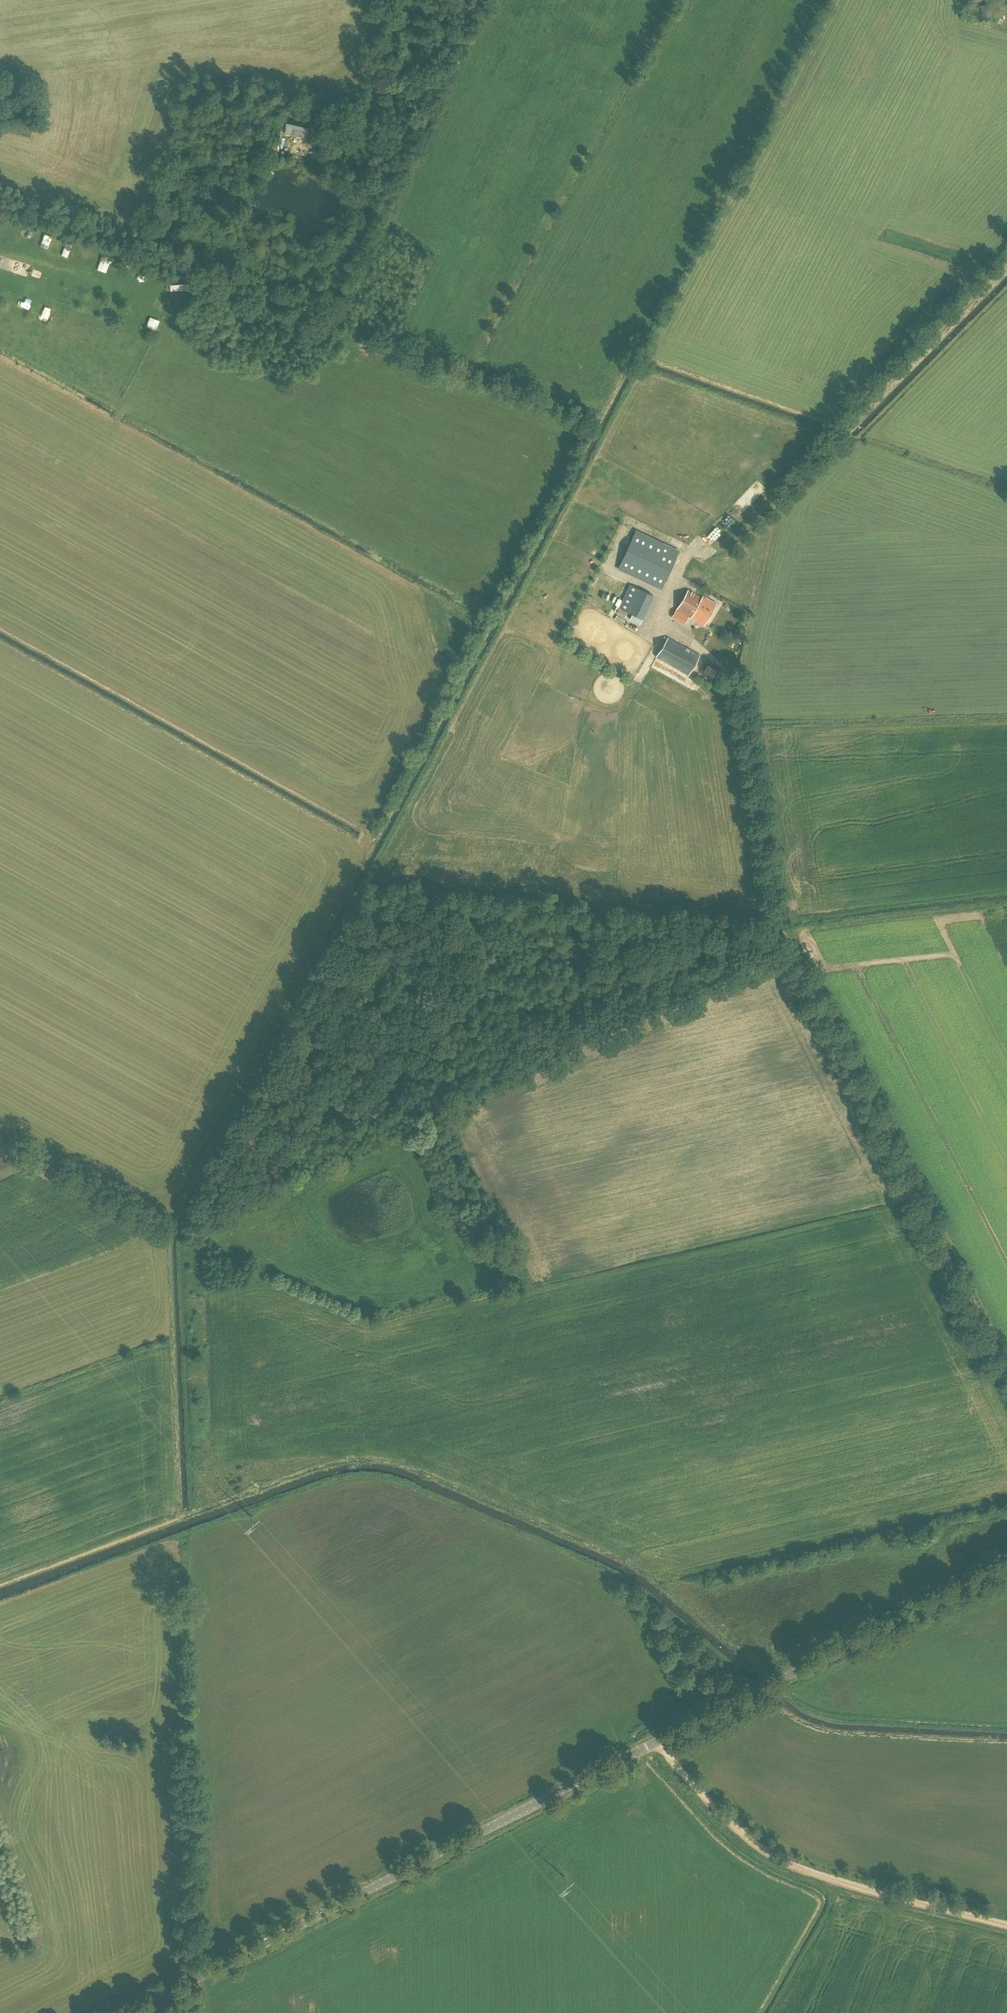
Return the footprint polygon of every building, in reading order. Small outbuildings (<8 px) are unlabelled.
[(982,17),(992,16),(990,4),(980,5),(982,17)] [(291,122),(289,132),(311,136),(313,126),(291,122)] [(23,224),(27,214),(16,210),(12,220),(23,224)] [(661,590),(680,550),(636,530),(617,569),(661,590)] [(643,620),(654,596),(630,584),(619,608),(643,620)] [(702,597),(688,590),(676,610),(691,617),(690,618),(704,625),(716,604),(703,596),(702,597)] [(688,676),(700,656),(668,637),(655,657),(688,676)] [(708,665),(704,672),(713,676),(716,670),(708,665)]
